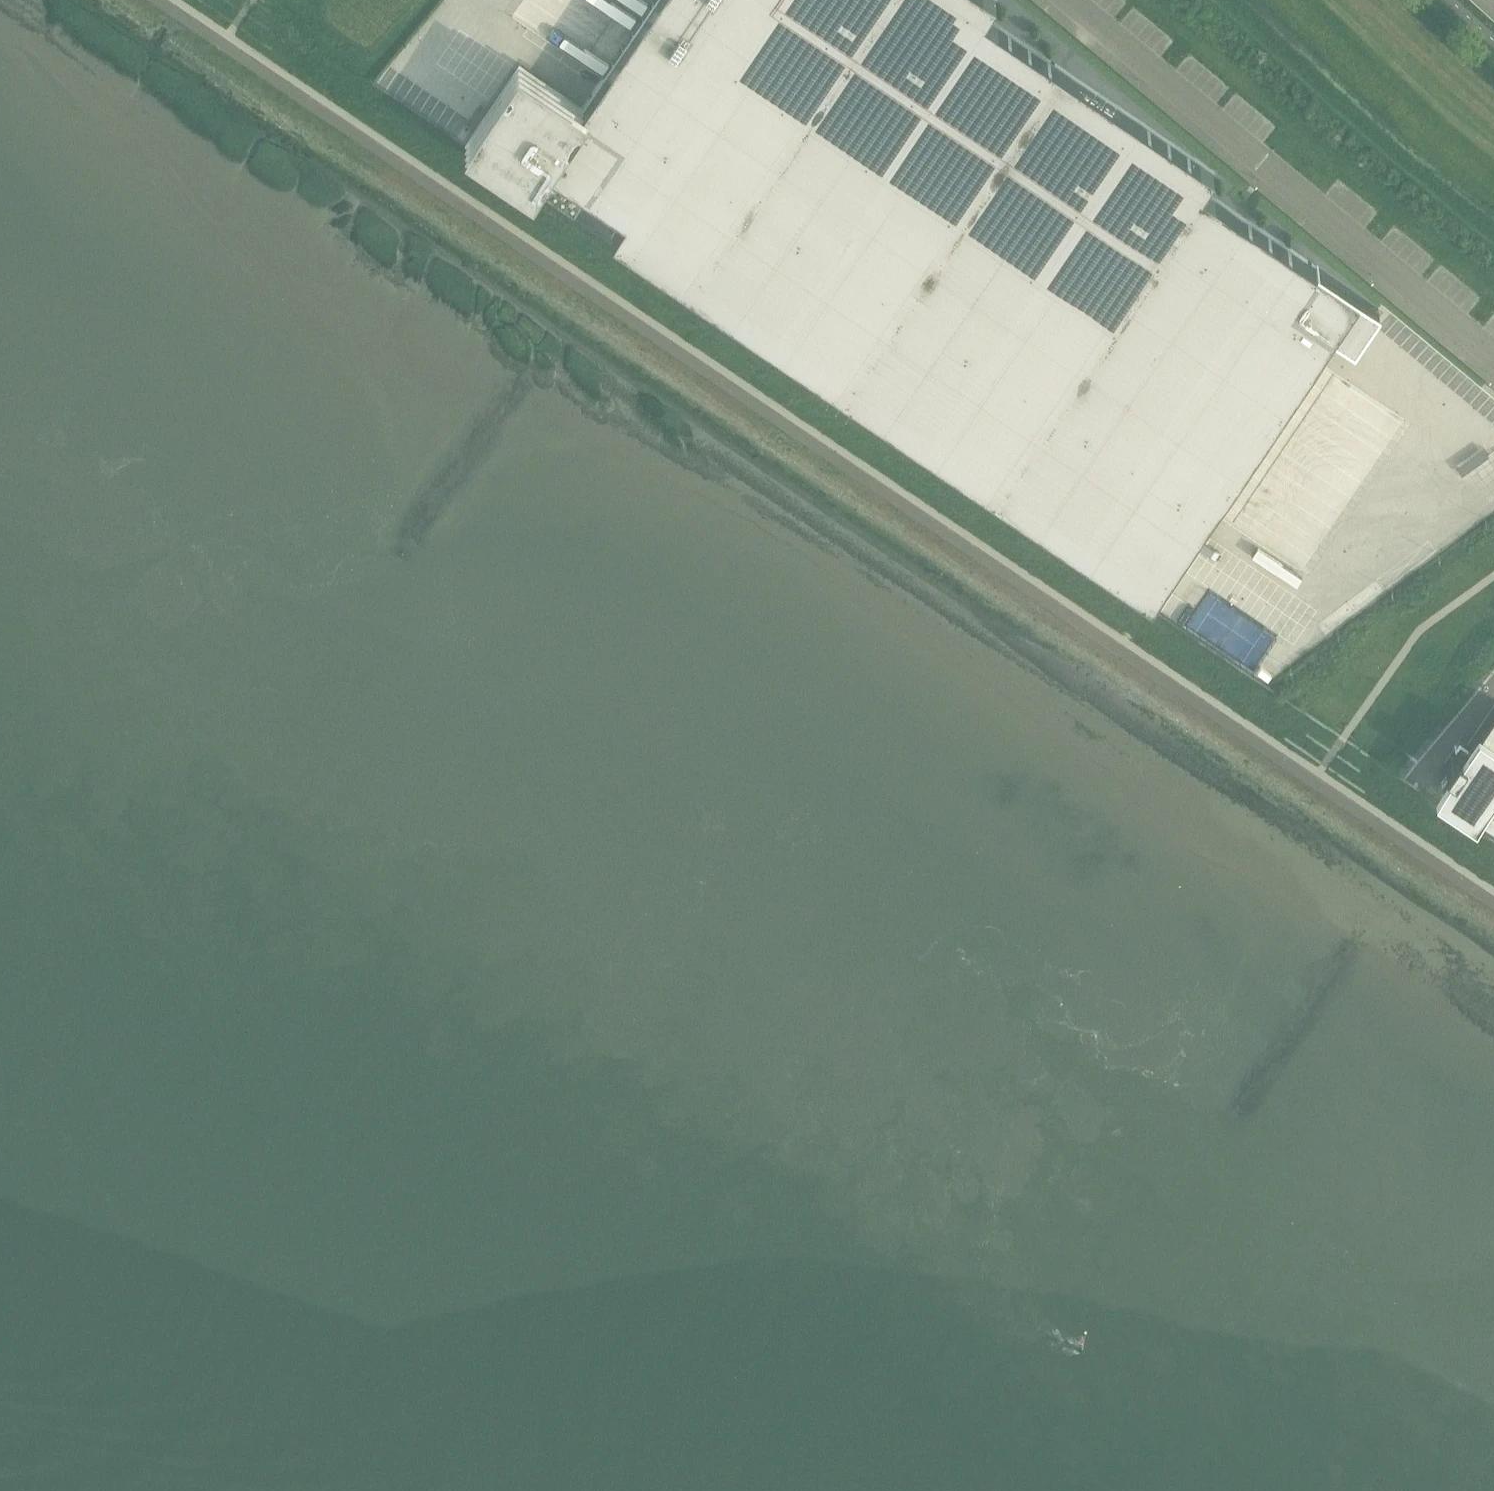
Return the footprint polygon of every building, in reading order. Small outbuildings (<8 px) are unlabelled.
[(472,141),(533,181),(545,164),(624,218),(612,236),(1071,548),(1152,601),(1212,512),(1316,359),(1334,332),(1354,346),(1379,308),(1203,189),(1215,171),(985,16),(996,0),(655,0),(602,78),(586,102),(582,108),(521,68),(472,141)] [(1442,784),(1493,820),(1493,707),(1467,747),(1460,742),(1445,763),(1452,768),(1442,784)]
